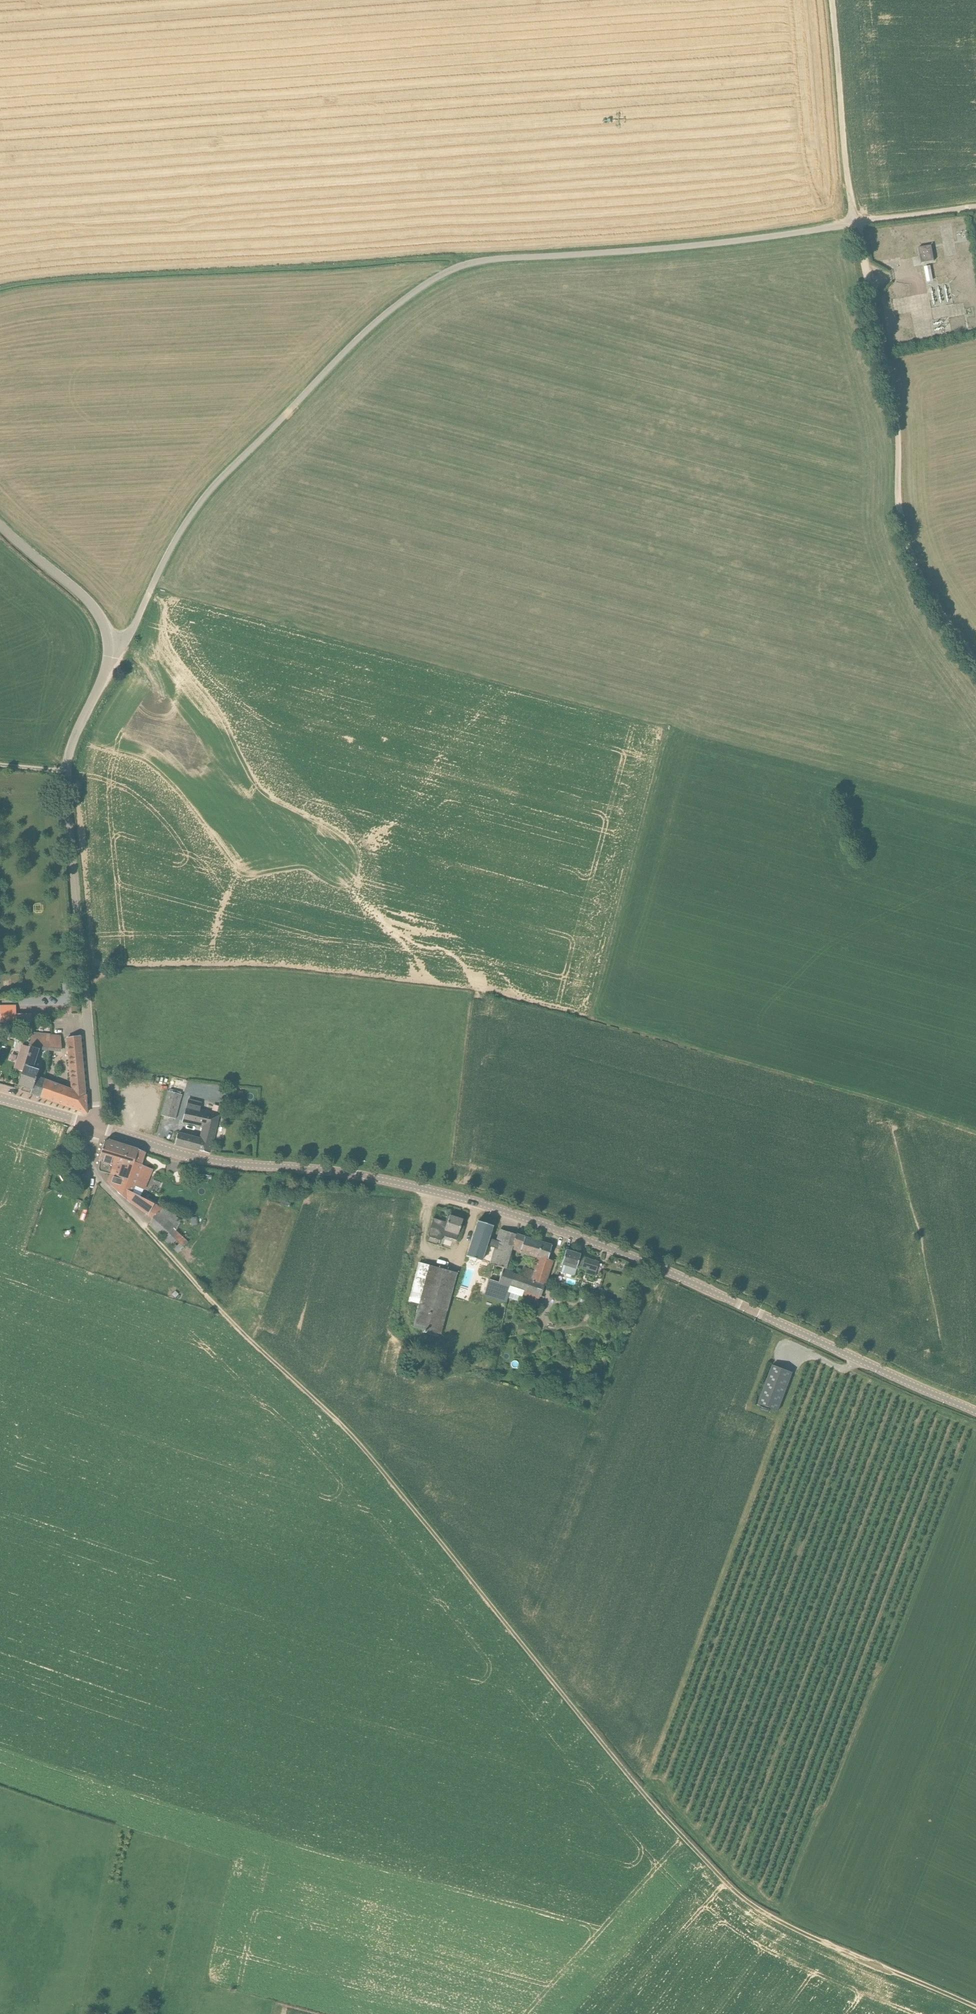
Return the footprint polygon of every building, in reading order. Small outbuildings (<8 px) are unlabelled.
[(934,260),(931,244),(918,247),(921,263),(934,260)] [(31,1022),(31,1014),(15,1014),(15,1006),(0,1006),(0,1022),(31,1022)] [(50,1049),(51,1036),(33,1034),(29,1046),(22,1044),(14,1068),(23,1071),(18,1085),(32,1090),(31,1093),(32,1094),(32,1093),(39,1096),(40,1097),(44,1080),(37,1077),(39,1070),(33,1069),(39,1047),(50,1049)] [(44,1080),(40,1097),(57,1103),(57,1102),(64,1105),(87,1114),(79,1036),(67,1038),(72,1091),(44,1080)] [(61,1037),(51,1036),(50,1049),(61,1050),(61,1037)] [(167,1091),(161,1115),(175,1119),(182,1095),(167,1091)] [(209,1153),(219,1114),(200,1109),(201,1104),(188,1100),(183,1121),(203,1126),(200,1140),(177,1134),(175,1144),(189,1148),(198,1150),(197,1150),(209,1153)] [(141,1164),(145,1153),(145,1152),(138,1150),(108,1140),(104,1142),(99,1158),(100,1159),(99,1169),(105,1171),(105,1173),(110,1174),(111,1173),(128,1179),(133,1161),(141,1164)] [(107,1182),(112,1186),(122,1196),(130,1202),(152,1218),(150,1224),(149,1225),(150,1225),(179,1252),(188,1243),(176,1232),(183,1217),(169,1212),(161,1208),(131,1193),(135,1184),(140,1186),(144,1177),(138,1175),(142,1165),(141,1165),(141,1164),(133,1161),(128,1179),(111,1173),(110,1174),(107,1182)] [(449,1216),(448,1216),(445,1222),(443,1229),(445,1229),(443,1236),(456,1240),(463,1220),(449,1216)] [(445,1222),(433,1218),(428,1233),(429,1236),(441,1240),(443,1236),(445,1229),(443,1229),(445,1222)] [(494,1265),(503,1268),(506,1269),(512,1249),(516,1236),(517,1235),(500,1230),(497,1241),(489,1238),(493,1226),(478,1221),(466,1257),(482,1261),(487,1245),(495,1248),(490,1264),(494,1265)] [(520,1302),(522,1298),(537,1304),(539,1297),(541,1297),(552,1261),(548,1259),(552,1246),(524,1238),(521,1237),(516,1236),(512,1249),(521,1252),(520,1254),(531,1257),(531,1260),(537,1262),(534,1270),(524,1267),(521,1276),(514,1273),(514,1272),(506,1269),(503,1268),(498,1283),(509,1287),(507,1297),(520,1302)] [(579,1260),(580,1255),(566,1250),(562,1263),(559,1263),(557,1271),(574,1276),(577,1266),(596,1271),(599,1263),(584,1258),(583,1261),(579,1260)] [(422,1264),(419,1273),(411,1302),(419,1304),(413,1327),(440,1335),(457,1273),(429,1265),(429,1266),(422,1264)] [(640,1287),(644,1278),(639,1275),(635,1284),(640,1287)] [(509,1287),(498,1283),(489,1280),(484,1296),(500,1301),(506,1303),(507,1297),(509,1287)] [(585,1304),(588,1296),(581,1293),(578,1302),(585,1304)] [(536,1320),(516,1323),(518,1333),(538,1330),(536,1320)] [(778,1411),(789,1382),(793,1372),(773,1365),(758,1403),(778,1411)]
